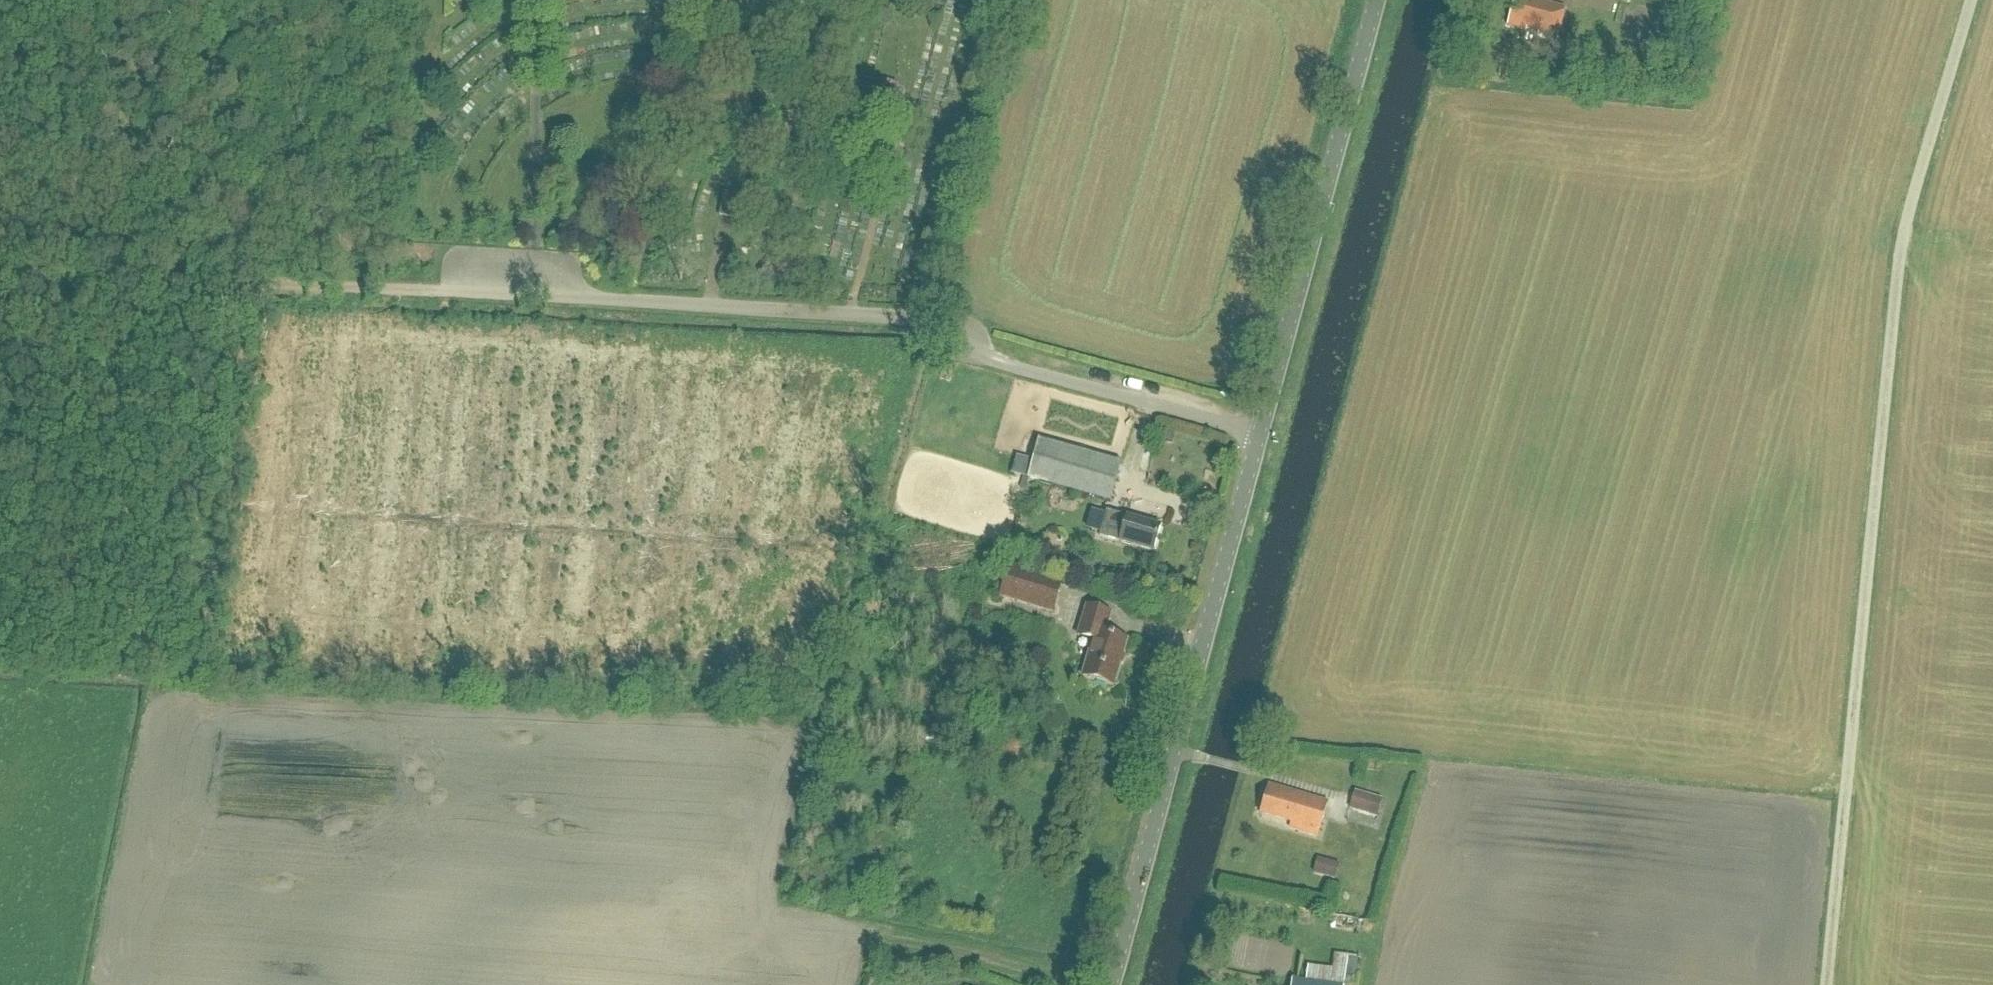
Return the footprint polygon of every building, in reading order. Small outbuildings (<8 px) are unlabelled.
[(1529,0),(1514,0),(1507,27),(1526,32),(1527,30),(1538,33),(1537,36),(1557,41),(1565,10),(1535,2),(1534,5),(1530,4),(1531,1),(1529,0)] [(456,25),(474,12),(469,5),(451,18),(456,25)] [(720,212),(733,215),(734,215),(737,198),(724,195),(720,212)] [(822,241),(829,223),(818,219),(811,237),(822,241)] [(1111,503),(1121,465),(1039,442),(1028,480),(1111,503)] [(1107,512),(1107,515),(1091,511),(1086,530),(1101,534),(1100,538),(1154,553),(1161,527),(1128,517),(1127,518),(1107,512)] [(1001,597),(1053,612),(1062,582),(1010,566),(1001,597)] [(1083,676),(1114,686),(1128,640),(1106,633),(1111,614),(1088,607),(1079,636),(1094,641),(1083,676)] [(1327,805),(1269,788),(1261,815),(1292,824),(1290,829),(1317,837),(1327,805)] [(1349,812),(1376,820),(1382,802),(1354,794),(1349,812)] [(1340,865),(1317,859),(1313,876),(1335,881),(1340,865)] [(1344,984),(1354,984),(1355,984),(1359,958),(1334,955),(1332,970),(1308,967),(1305,984),(1292,982),(1291,984),(1344,984)]
